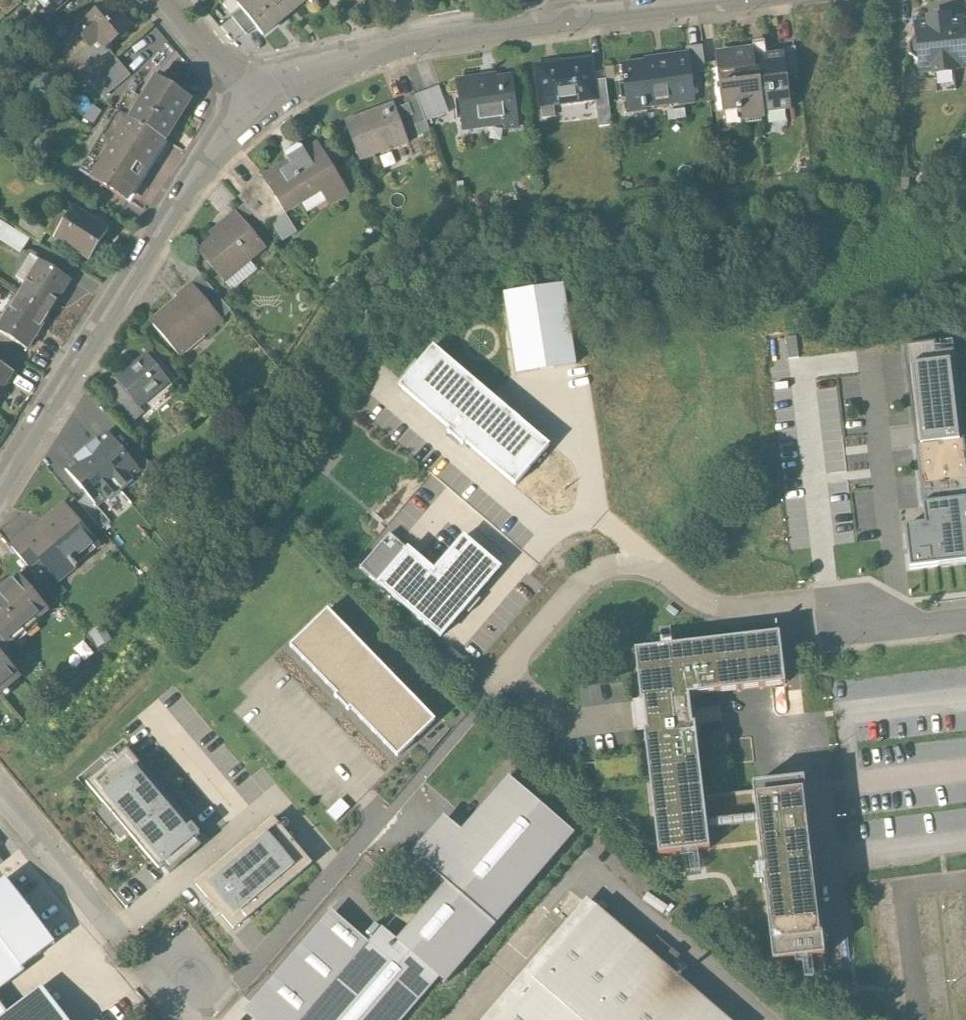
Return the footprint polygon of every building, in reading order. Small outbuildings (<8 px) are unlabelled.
[(20,0),(0,0),(0,17),(20,0)] [(55,11),(69,0),(46,0),(55,11)] [(271,0),(251,0),(240,9),(241,10),(256,28),(263,36),(285,18),(271,0)] [(285,18),(307,0),(271,0),(285,18)] [(108,2),(75,31),(88,46),(63,67),(80,86),(114,57),(107,49),(131,29),(108,2)] [(256,28),(241,10),(231,18),(247,36),(256,28)] [(929,18),(929,24),(916,26),(918,38),(914,38),(909,44),(910,54),(916,59),(920,59),(921,70),(934,69),(935,73),(954,71),(953,67),(965,66),(965,64),(965,53),(961,21),(948,22),(948,16),(929,18)] [(62,24),(43,40),(53,51),(71,36),(62,24)] [(702,46),(688,48),(691,75),(706,73),(705,64),(702,46)] [(666,63),(645,65),(645,62),(621,65),(627,113),(646,110),(645,103),(677,99),(678,105),(695,103),(691,75),(688,48),(685,48),(686,55),(665,58),(666,63)] [(795,48),(783,50),(783,55),(784,54),(787,75),(799,74),(795,48)] [(748,53),(730,55),(730,51),(725,52),(726,56),(716,57),(717,63),(723,112),(737,111),(738,116),(741,116),(742,121),(745,121),(746,125),(761,123),(761,119),(764,118),(761,98),(759,98),(757,78),(756,64),(749,65),(748,53)] [(783,55),(764,57),(765,63),(756,64),(757,78),(759,98),(761,98),(764,118),(765,118),(764,113),(791,110),(787,75),(784,54),(783,55)] [(115,58),(87,81),(103,100),(130,76),(115,58)] [(591,60),(535,68),(541,107),(595,100),(596,100),(594,82),(591,60)] [(717,63),(705,64),(706,73),(711,113),(715,113),(723,112),(717,63)] [(190,98),(157,78),(143,101),(131,121),(163,142),(190,98)] [(512,79),(475,84),(475,80),(456,83),(461,126),(503,121),(504,132),(519,130),(512,79)] [(606,80),(594,82),(596,100),(595,100),(599,128),(612,126),(606,80)] [(427,92),(416,96),(426,123),(437,119),(427,92)] [(131,121),(143,101),(129,93),(117,113),(131,121)] [(416,96),(405,101),(415,127),(426,123),(416,96)] [(393,104),(345,123),(361,164),(410,146),(393,104)] [(131,121),(117,113),(79,173),(126,202),(163,142),(131,121)] [(318,147),(305,155),(301,149),(297,149),(287,155),(286,159),(289,165),(265,179),(264,180),(284,213),(285,215),(301,205),(297,198),(317,186),(329,206),(347,195),(318,147)] [(284,213),(264,180),(265,179),(264,177),(248,189),(265,209),(256,217),(263,225),(284,213)] [(265,209),(248,189),(239,197),(256,217),(265,209)] [(108,231),(74,210),(55,240),(89,261),(108,231)] [(236,213),(225,222),(229,226),(198,252),(224,283),(265,248),(236,213)] [(23,220),(16,231),(40,247),(47,235),(23,220)] [(71,284),(41,265),(20,298),(50,317),(71,284)] [(230,312),(202,278),(193,285),(221,319),(230,312)] [(192,285),(177,297),(180,300),(164,314),(163,313),(151,324),(179,357),(180,356),(177,353),(205,330),(208,333),(222,320),(221,319),(193,285),(192,285)] [(504,292),(516,372),(576,363),(564,285),(504,292)] [(20,298),(0,330),(0,335),(28,352),(50,317),(20,298)] [(965,566),(965,477),(949,342),(904,348),(925,525),(904,528),(909,572),(965,566)] [(398,386),(515,485),(550,444),(432,345),(398,386)] [(147,355),(117,381),(119,384),(139,408),(140,407),(139,406),(158,390),(159,391),(170,382),(147,355)] [(0,368),(0,393),(11,375),(0,368)] [(139,408),(119,384),(109,392),(135,423),(145,415),(139,408)] [(140,471),(108,434),(98,442),(96,440),(85,450),(121,492),(133,482),(131,479),(140,471)] [(121,492),(85,450),(74,459),(76,461),(66,470),(87,496),(97,507),(107,500),(109,502),(121,492)] [(97,507),(87,496),(78,504),(102,531),(111,523),(97,507)] [(65,506),(47,521),(49,523),(36,535),(45,546),(35,555),(40,560),(58,582),(77,567),(72,561),(95,542),(65,506)] [(32,531),(11,548),(29,569),(37,563),(40,560),(35,555),(45,546),(36,535),(32,531)] [(389,531),(356,570),(441,641),(502,567),(463,535),(435,569),(389,531)] [(64,595),(37,563),(29,569),(56,602),(64,595)] [(0,591),(0,651),(47,611),(18,576),(0,591)] [(679,613),(669,606),(666,610),(675,617),(679,613)] [(329,610),(294,643),(340,691),(335,696),(348,709),(351,705),(396,752),(433,717),(329,610)] [(693,708),(692,695),(719,692),(772,686),(788,684),(782,633),(635,650),(641,700),(645,700),(647,716),(649,731),(645,731),(659,853),(709,847),(707,831),(757,825),(774,962),(824,956),(803,779),(776,782),(753,785),(753,791),(703,796),(695,725),(694,714),(693,708)] [(20,677),(0,654),(0,694),(20,677)] [(127,751),(85,787),(165,878),(206,841),(127,751)] [(572,820),(504,764),(457,821),(424,861),(442,876),(392,937),(435,972),(443,975),(572,820)] [(424,861),(457,821),(444,810),(410,849),(424,861)] [(273,817),(195,882),(234,927),(312,862),(273,817)] [(22,974),(19,969),(52,943),(5,883),(0,887),(0,991),(22,974)] [(329,902),(238,1004),(256,1019),(294,1019),(364,937),(329,902)] [(594,906),(498,1019),(729,1019),(594,906)] [(435,972),(392,937),(377,922),(364,937),(294,1019),(394,1019),(435,972)] [(848,937),(828,938),(829,956),(849,955),(848,937)] [(43,990),(10,1015),(4,1019),(66,1019),(43,990)] [(10,1015),(0,1003),(0,1019),(4,1019),(10,1015)]
